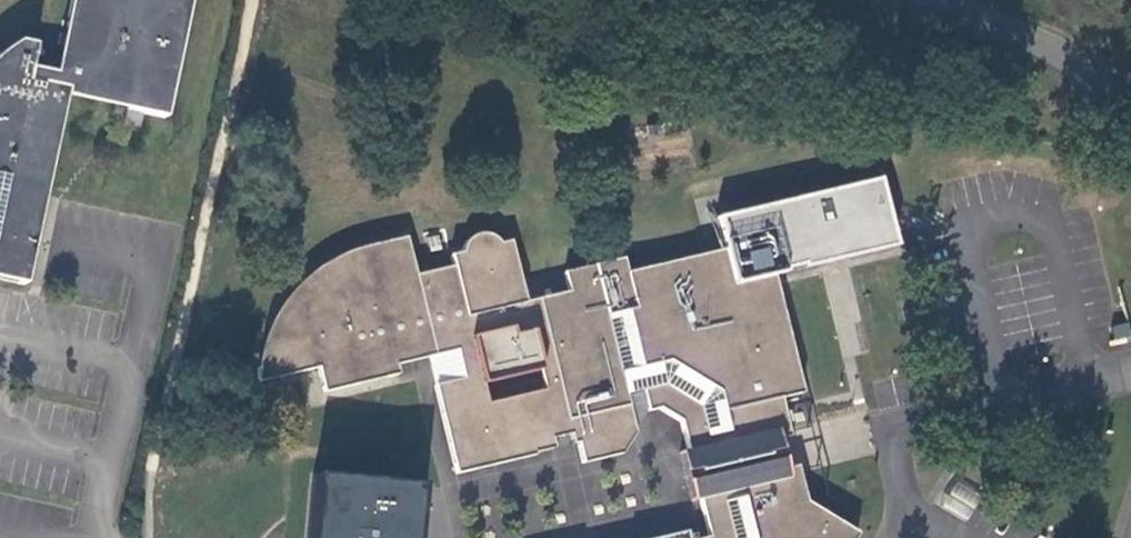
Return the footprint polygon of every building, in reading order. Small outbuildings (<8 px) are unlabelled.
[(55,74),(29,68),(35,44),(18,41),(0,54),(0,280),(24,286),(33,246),(44,196),(67,89),(127,102),(126,110),(164,118),(190,0),(71,0),(55,74)] [(734,283),(775,274),(827,263),(897,247),(880,179),(717,219),(734,283)] [(588,442),(557,295),(525,302),(511,241),(501,243),(495,238),(487,235),(480,234),(474,237),(469,241),(465,246),(463,252),(451,255),(453,267),(416,274),(408,237),(366,246),(367,252),(358,255),(342,259),(307,285),(291,303),(276,327),(268,347),(264,367),(259,367),(257,382),(297,373),(320,368),(327,393),(402,375),(399,361),(459,348),(467,378),(436,383),(459,475),(537,457),(535,452),(558,446),(556,437),(573,433),(574,445),(578,444),(588,442)] [(777,286),(775,274),(734,283),(725,250),(628,273),(624,258),(565,272),(569,292),(557,295),(588,442),(578,444),(582,463),(621,455),(635,433),(627,395),(642,392),(647,411),(660,409),(681,423),(687,451),(680,453),(692,501),(700,500),(708,537),(705,537),(772,537),(766,510),(807,503),(799,474),(797,466),(787,468),(781,441),(790,438),(782,399),(801,393),(777,286)] [(10,387),(0,385),(0,429),(10,387)] [(316,477),(311,537),(421,537),(426,489),(316,477)] [(943,510),(970,519),(980,490),(953,481),(943,510)] [(766,510),(772,537),(855,537),(857,536),(807,503),(766,510)]
